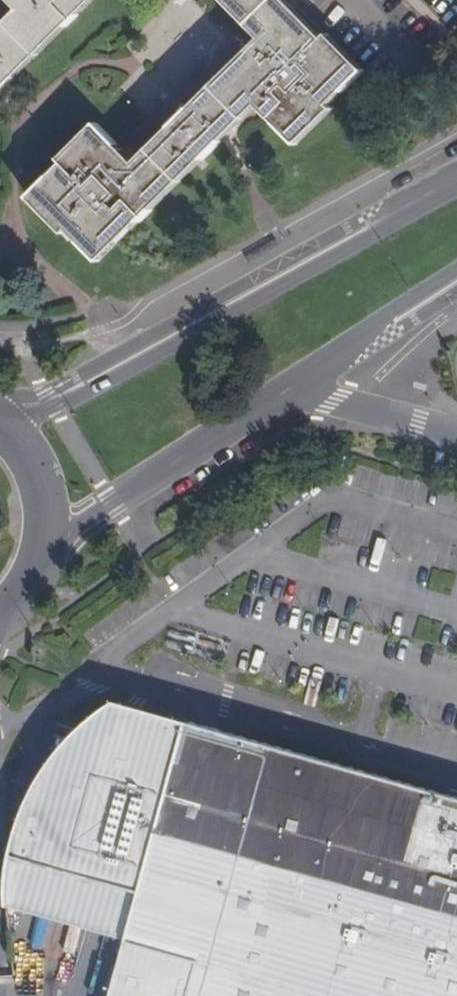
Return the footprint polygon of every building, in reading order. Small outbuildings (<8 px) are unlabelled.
[(19,10),(3,25),(0,28),(0,92),(36,56),(94,0),(9,0),(19,10)] [(246,25),(258,39),(209,88),(147,150),(133,162),(95,124),(59,159),(62,164),(27,198),(63,234),(67,230),(98,261),(179,182),(243,119),(258,106),(296,145),(331,108),(328,105),(362,70),(327,34),(322,38),(285,0),(221,0),(246,25)] [(34,791),(19,829),(76,845),(100,761),(160,714),(116,703),(83,726),(62,749),(34,791)] [(160,714),(100,761),(76,845),(19,829),(13,853),(141,889),(128,936),(111,995),(456,995),(456,798),(160,714)] [(141,889),(13,853),(9,874),(9,902),(128,936),(141,889)]
